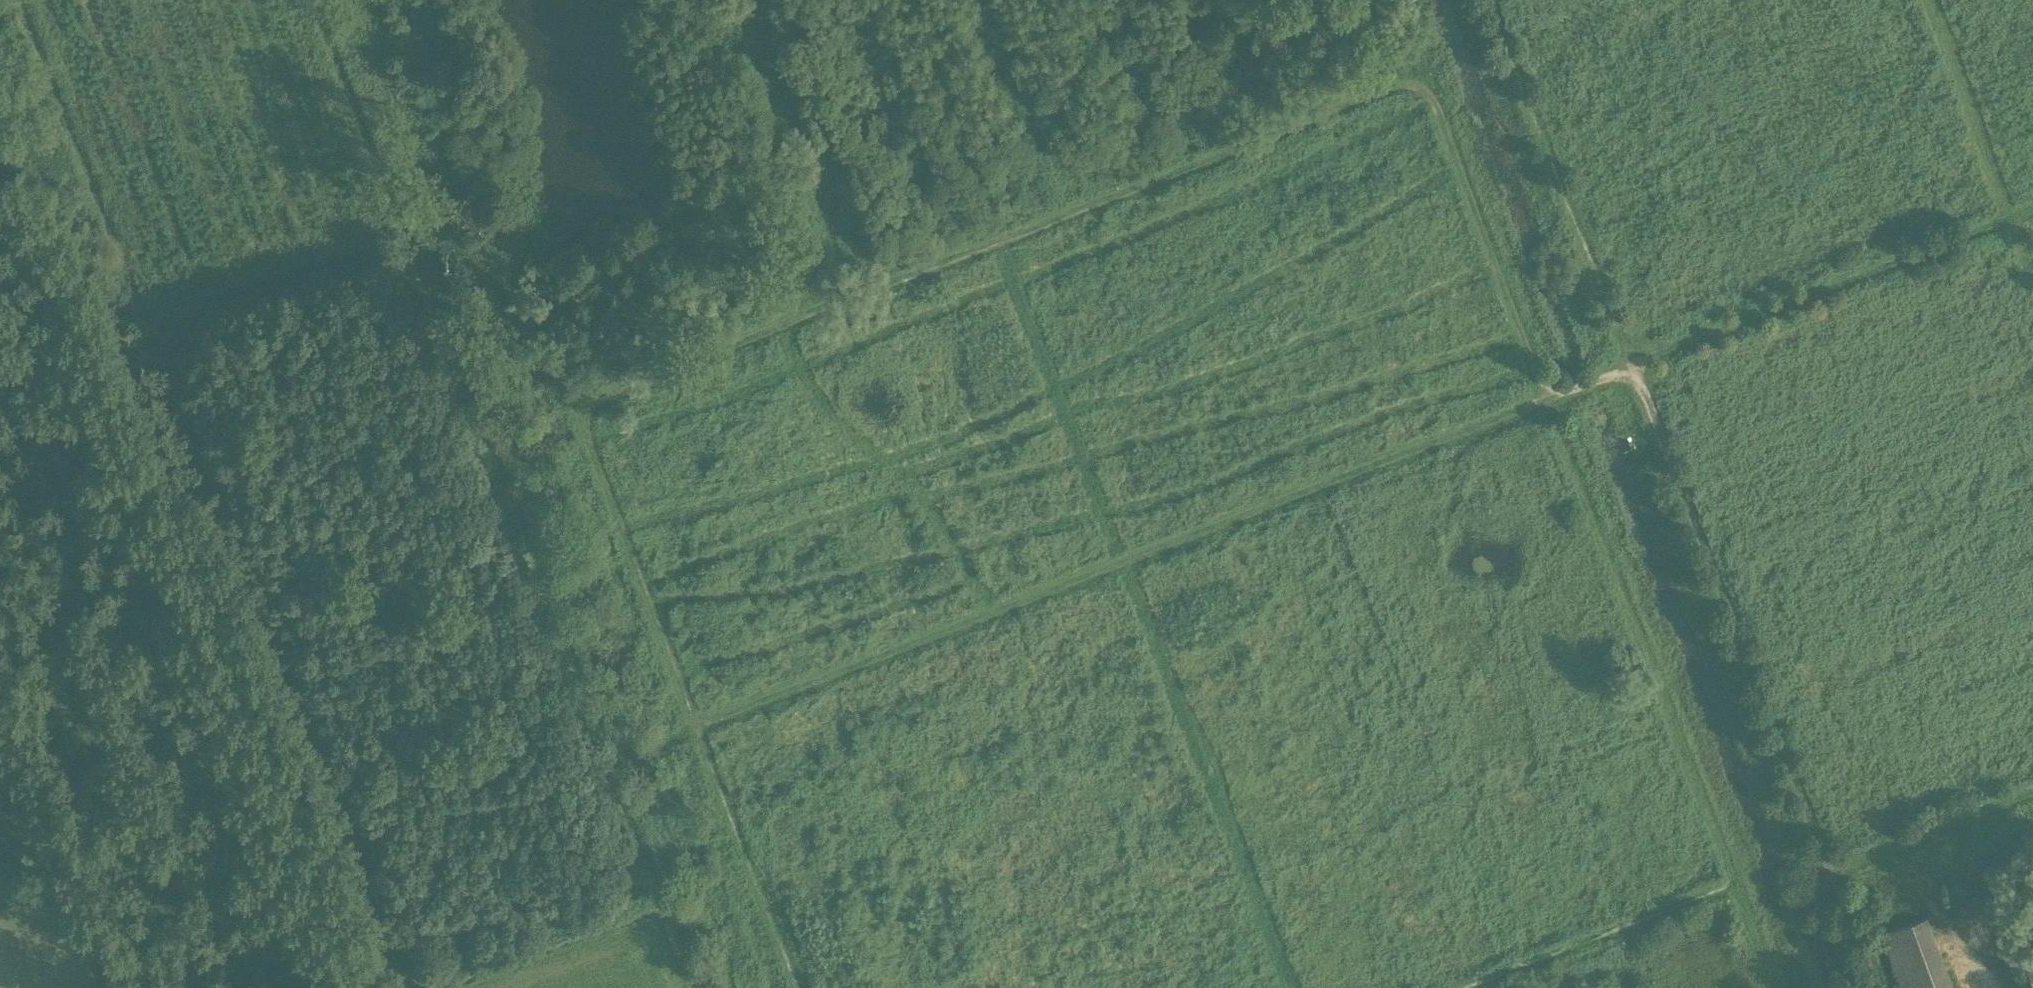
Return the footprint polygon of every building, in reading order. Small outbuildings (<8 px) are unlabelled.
[(1900,987),(1955,987),(1928,915),(1880,933),(1900,987)] [(2024,959),(2032,984),(2032,955),(2024,959)]
